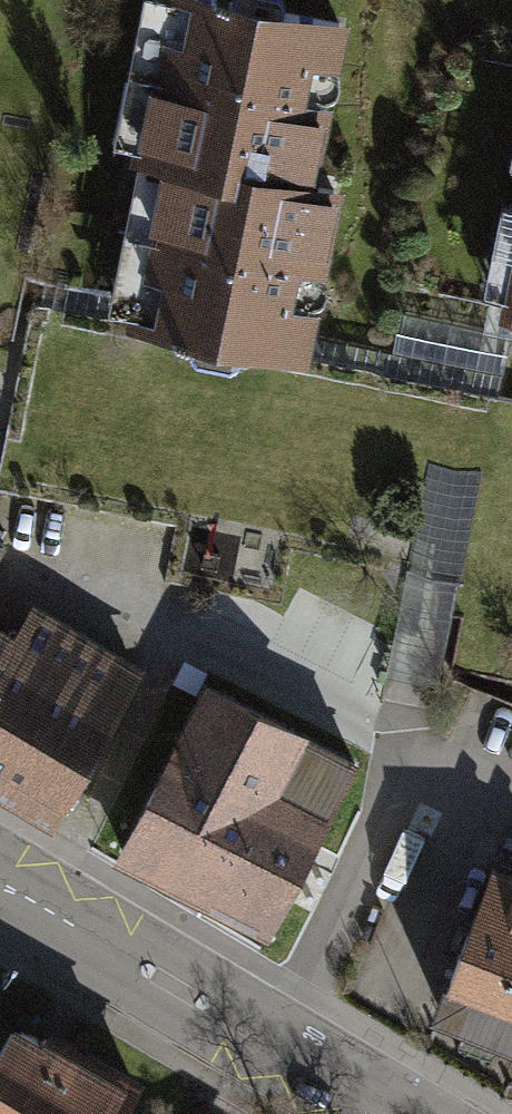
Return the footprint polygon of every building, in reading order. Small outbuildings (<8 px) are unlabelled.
[(297,0),(138,0),(111,135),(128,138),(126,155),(133,155),(103,302),(123,307),(122,319),(306,358),(343,176),(315,170),(349,11),(297,0)] [(496,305),(511,308),(511,226),(496,305)] [(480,467),(427,457),(389,657),(417,662),(442,667),(480,467)] [(45,822),(143,661),(31,598),(12,623),(0,617),(0,795),(45,822)] [(121,861),(268,933),(349,768),(203,696),(121,861)] [(492,859),(431,1016),(511,1048),(511,866),(492,859)] [(20,1027),(0,1062),(0,1113),(85,1113),(106,1077),(20,1027)]
